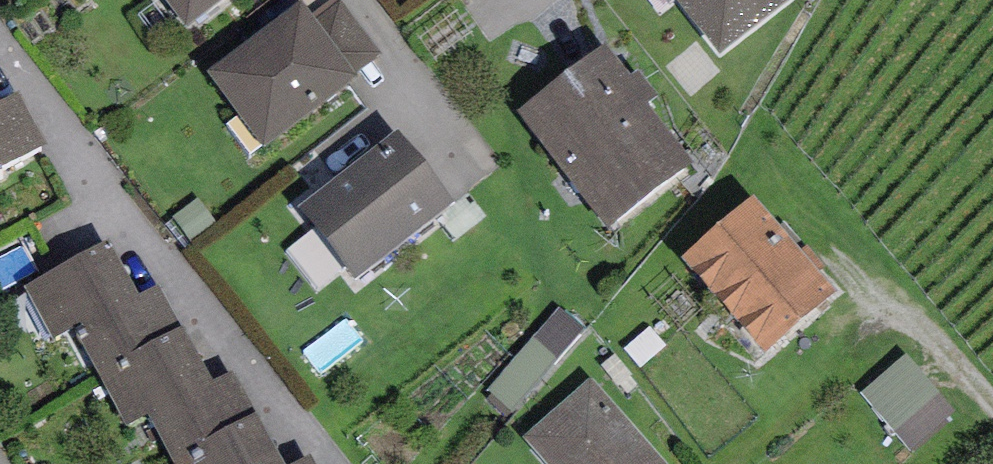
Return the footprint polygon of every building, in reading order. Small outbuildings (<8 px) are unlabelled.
[(186,34),(230,0),(160,0),(186,34)] [(670,4),(675,0),(719,57),(792,0),(667,0),(670,4)] [(341,3),(315,23),(355,76),(381,56),(341,3)] [(302,6),(207,76),(264,151),(358,81),(355,76),(315,23),(302,6)] [(605,47),(517,116),(608,233),(694,167),(649,110),(659,102),(638,75),(631,81),(605,47)] [(47,149),(18,95),(0,104),(0,174),(47,149)] [(298,211),(355,285),(455,209),(398,135),(298,211)] [(752,200),(679,263),(762,360),(836,297),(752,200)] [(41,280),(23,290),(51,343),(74,331),(99,377),(184,332),(160,288),(140,299),(110,244),(41,280)] [(558,302),(485,383),(513,408),(585,326),(558,302)] [(184,332),(99,377),(127,429),(149,417),(174,463),(176,463),(259,420),(235,374),(212,386),(184,332)] [(904,353),(861,390),(910,448),(954,411),(904,353)] [(592,379),(524,438),(547,463),(665,463),(592,379)] [(259,420),(176,463),(283,463),(259,420)]
